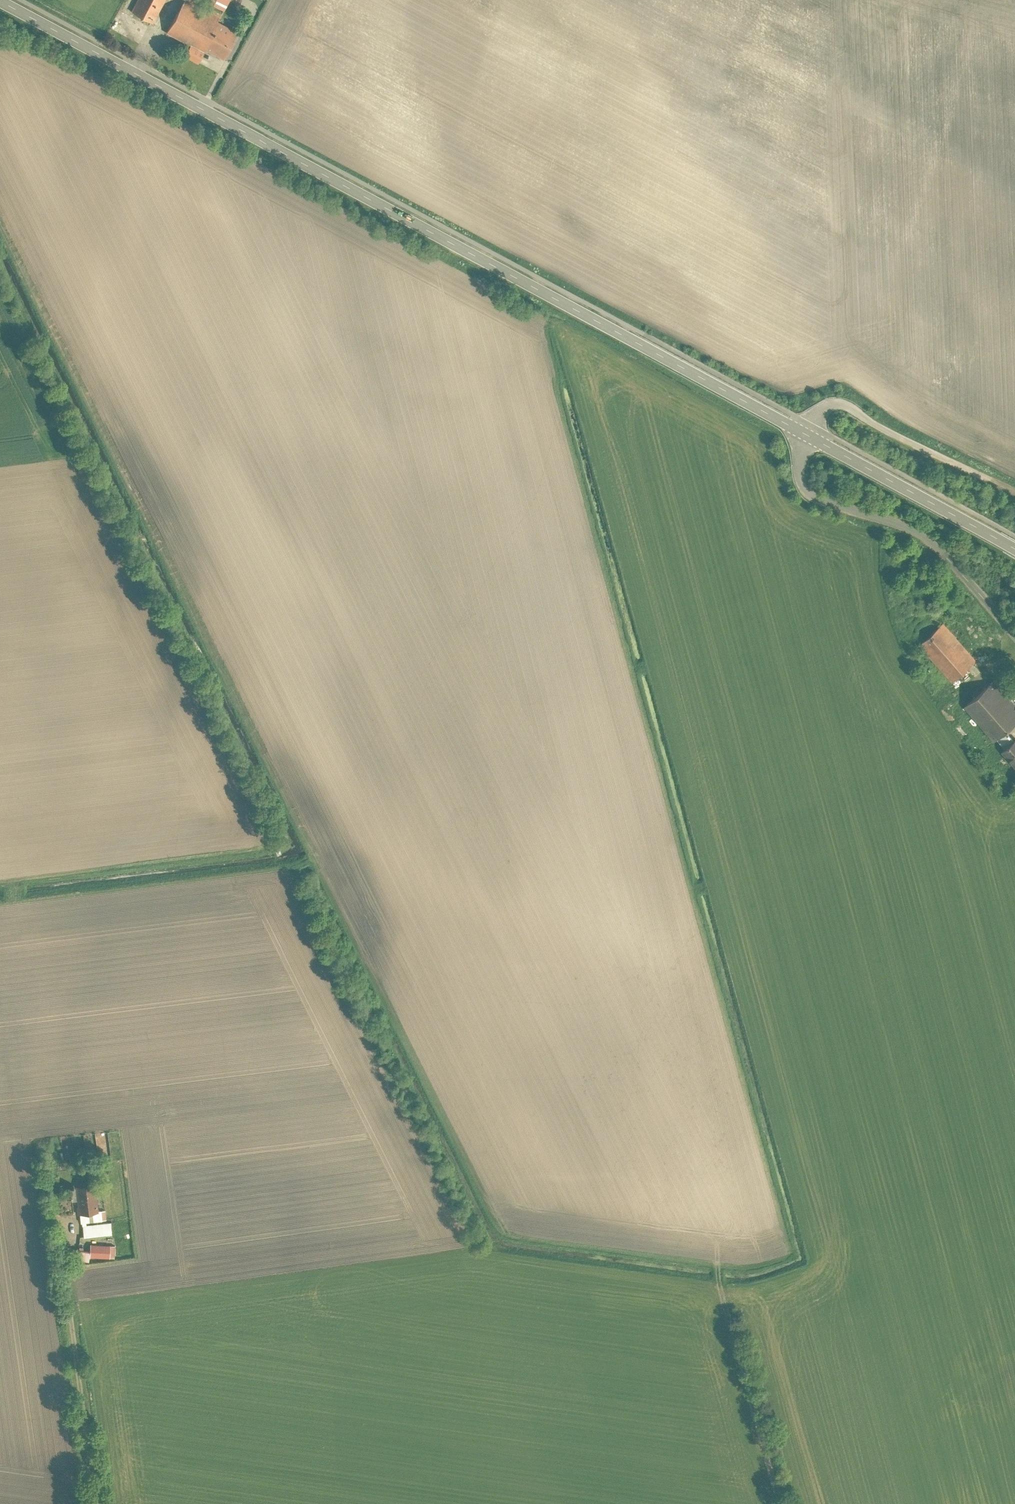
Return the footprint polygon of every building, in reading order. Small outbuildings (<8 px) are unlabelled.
[(134,11),(155,22),(167,0),(140,0),(134,11)] [(189,0),(183,0),(167,31),(192,43),(185,55),(198,61),(204,50),(223,60),(239,30),(219,20),(221,17),(194,3),(189,0)] [(225,10),(230,0),(206,0),(225,10)] [(952,680),(977,658),(943,621),(918,643),(952,680)] [(994,679),(964,705),(994,739),(1014,721),(1014,703),(994,679)] [(1001,750),(1014,766),(1014,737),(1001,750)] [(75,1185),(78,1213),(91,1211),(88,1183),(75,1185)] [(91,1211),(78,1213),(79,1222),(101,1219),(100,1210),(91,1211)] [(110,1222),(83,1224),(84,1235),(111,1232),(110,1222)] [(112,1245),(90,1243),(89,1256),(111,1257),(112,1245)] [(88,1250),(78,1249),(77,1259),(87,1261),(88,1250)]
